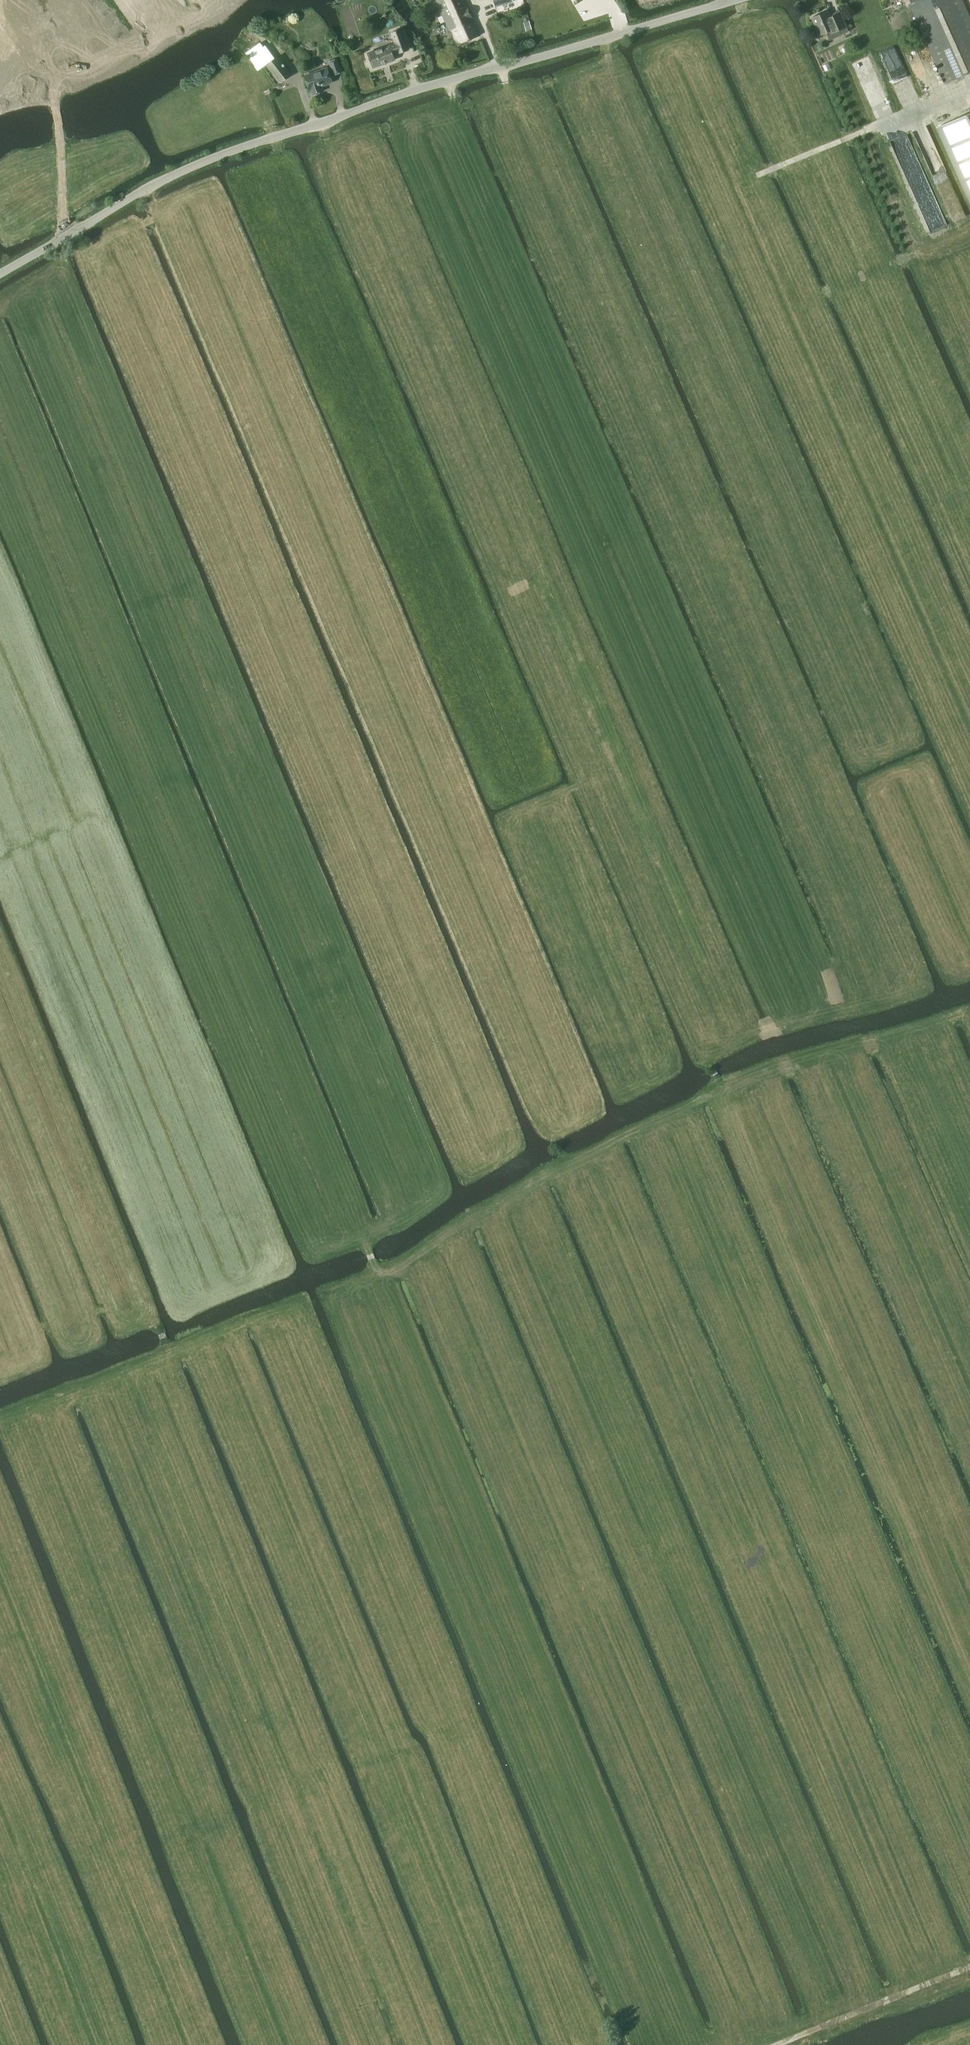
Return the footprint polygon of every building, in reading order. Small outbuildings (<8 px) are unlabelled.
[(447,22),(458,17),(460,22),(472,16),(465,0),(437,0),(436,0),(447,22)] [(909,4),(944,83),(969,72),(969,17),(962,0),(919,0),(911,4),(909,4)] [(819,35),(826,32),(828,35),(839,30),(841,34),(848,31),(843,19),(833,24),(828,11),(812,18),(819,35)] [(458,17),(447,22),(450,30),(453,29),(459,43),(480,35),(474,20),(472,16),(460,22),(458,17)] [(399,53),(409,50),(401,29),(392,32),(396,44),(390,46),(390,45),(367,53),(373,68),(396,60),(394,54),(399,53)] [(258,71),(266,65),(266,64),(275,58),(265,45),(263,47),(260,43),(246,53),(258,71)] [(266,64),(266,65),(280,83),(291,75),(278,56),(275,58),(266,64)] [(334,75),(341,72),(337,59),(330,62),(334,75)] [(321,86),(332,82),(327,67),(305,75),(310,91),(310,90),(312,95),(323,91),(321,86)] [(938,127),(969,200),(969,113),(938,127)]
